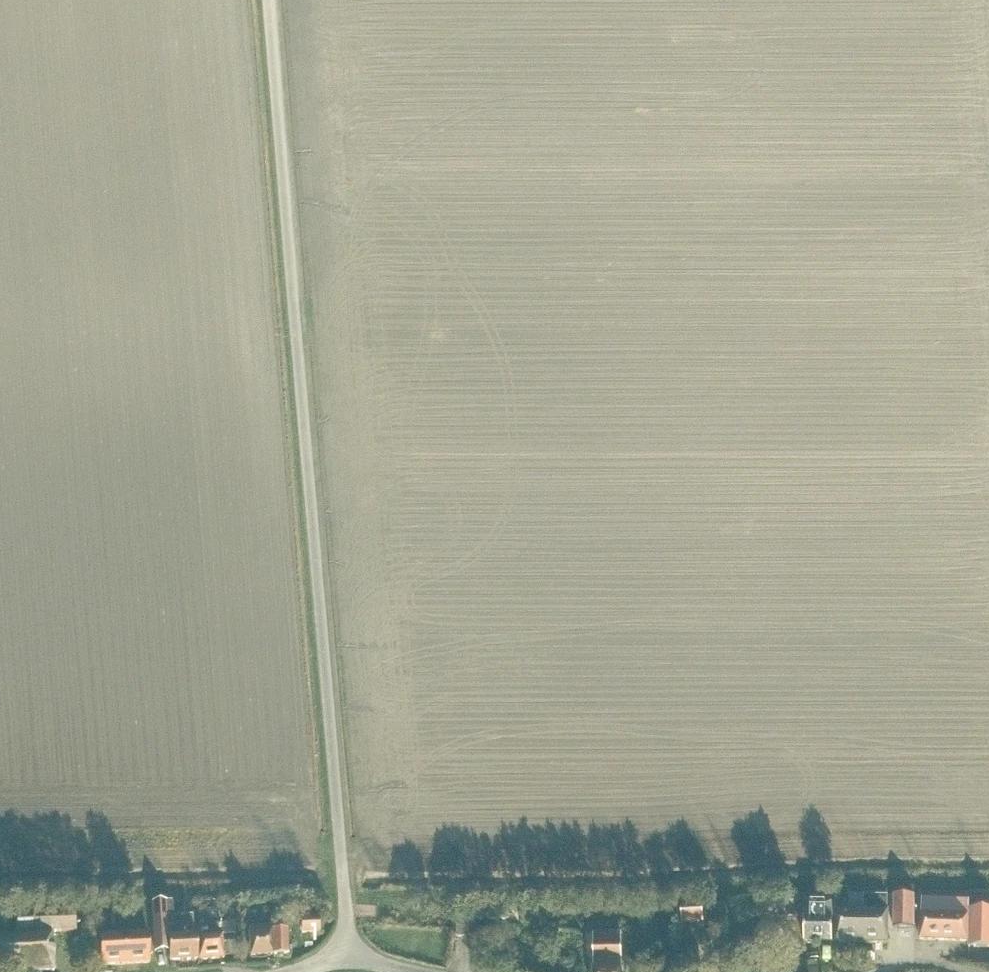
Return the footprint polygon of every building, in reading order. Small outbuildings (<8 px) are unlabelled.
[(915,897),(893,896),(892,929),(914,929),(915,897)] [(886,942),(886,913),(886,897),(863,897),(863,911),(837,910),(836,942),(886,942)] [(831,942),(832,919),(831,919),(831,902),(804,901),(803,941),(831,942)] [(968,911),(968,903),(921,901),(920,915),(919,941),(968,942),(968,948),(988,948),(988,912),(968,911)] [(191,917),(172,918),(171,903),(151,904),(154,945),(167,944),(168,962),(197,960),(195,936),(193,936),(191,917)] [(110,904),(110,927),(115,927),(115,924),(116,924),(116,919),(120,919),(120,909),(115,909),(115,904),(110,904)] [(703,923),(702,905),(680,907),(681,924),(703,923)] [(318,932),(317,918),(317,910),(305,910),(306,919),(300,920),(301,934),(318,932)] [(75,932),(74,913),(15,917),(16,934),(0,935),(0,971),(33,971),(53,971),(52,933),(75,932)] [(221,935),(232,935),(231,925),(219,926),(219,915),(196,917),(197,930),(196,930),(198,960),(222,958),(221,935)] [(249,956),(288,954),(286,930),(269,931),(269,926),(248,927),(249,956)] [(100,966),(149,963),(147,933),(98,936),(100,966)] [(620,934),(593,935),(593,962),(593,971),(621,971),(620,934)]
